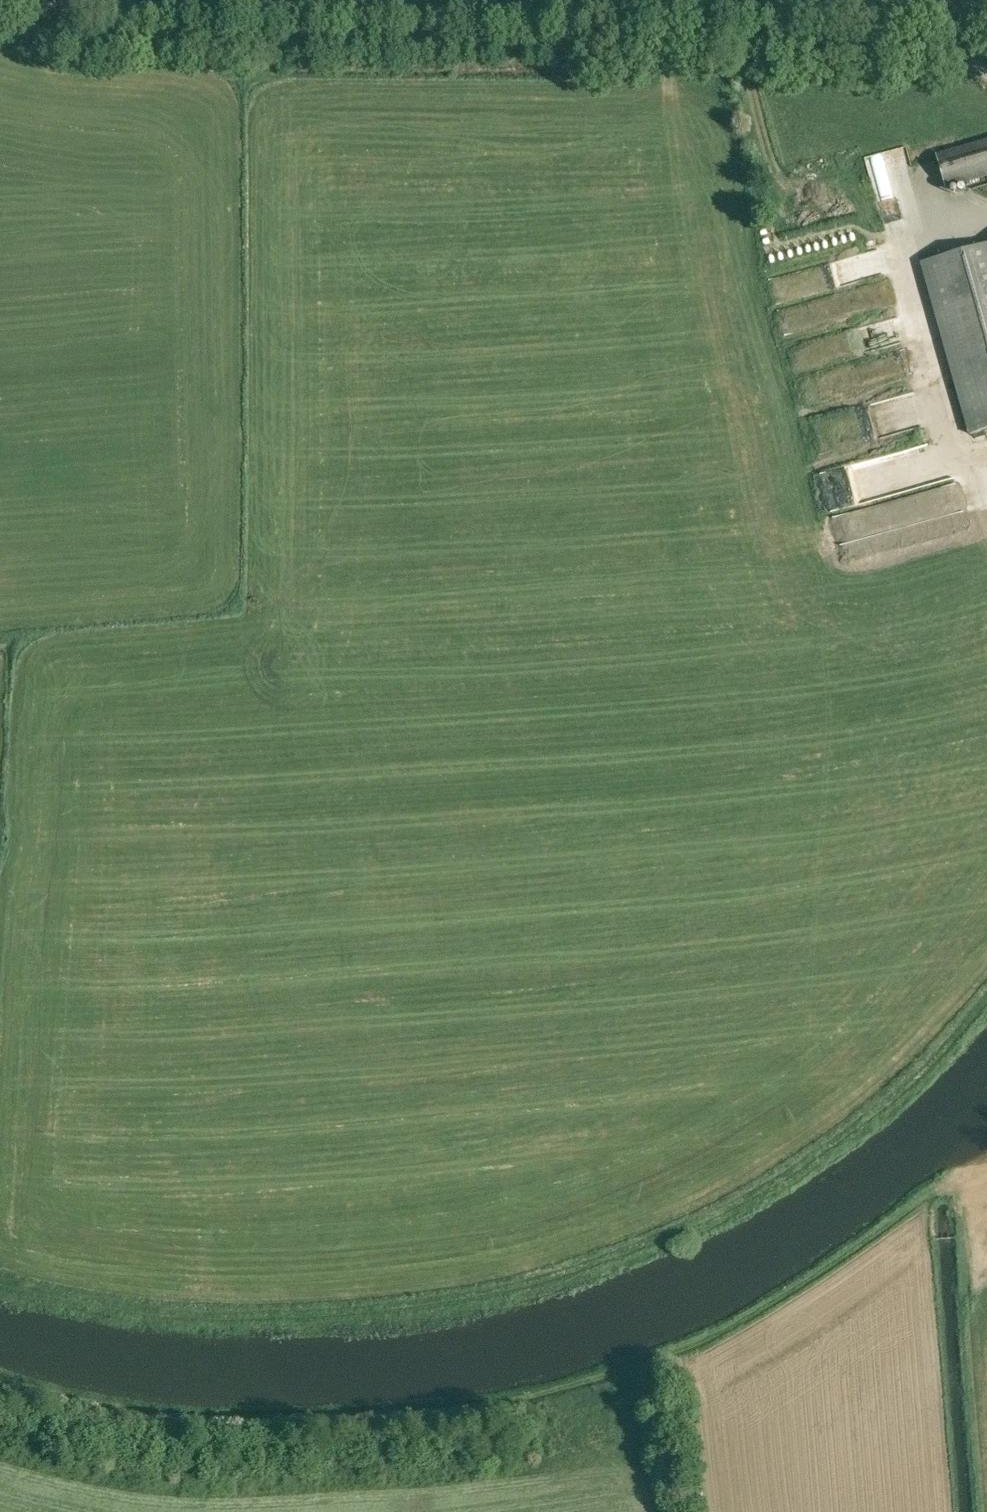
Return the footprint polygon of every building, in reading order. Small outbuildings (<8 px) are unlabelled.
[(942,176),(986,163),(986,128),(933,143),(942,176)] [(922,263),(970,434),(986,429),(986,245),(922,263)] [(897,321),(897,338),(908,338),(909,321),(897,321)] [(852,466),(831,471),(840,503),(860,498),(852,466)]
